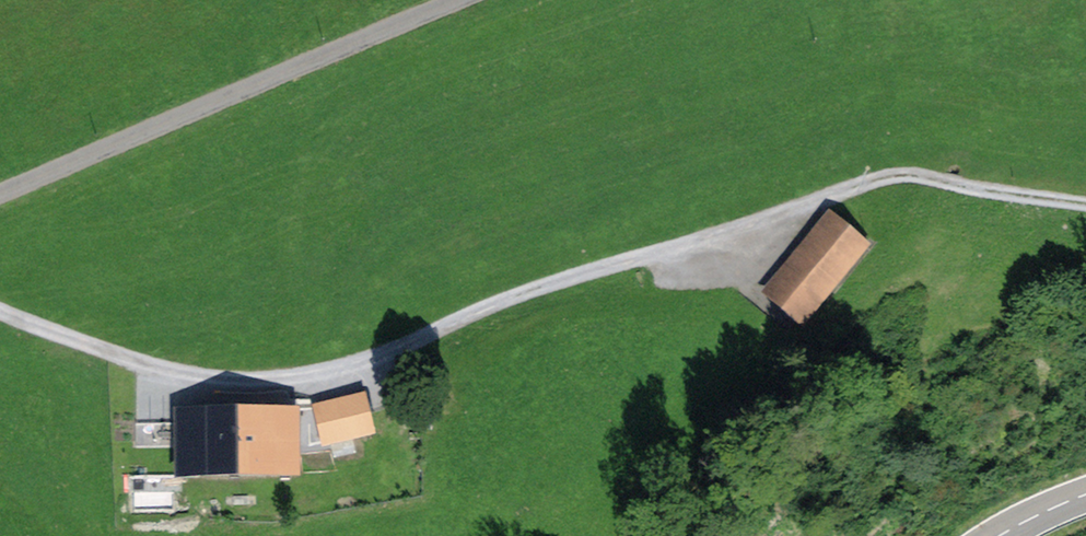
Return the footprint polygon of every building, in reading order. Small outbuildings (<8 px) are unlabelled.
[(802,319),(863,247),(831,220),(770,292),(802,319)] [(298,472),(298,405),(179,406),(179,473),(298,472)]
